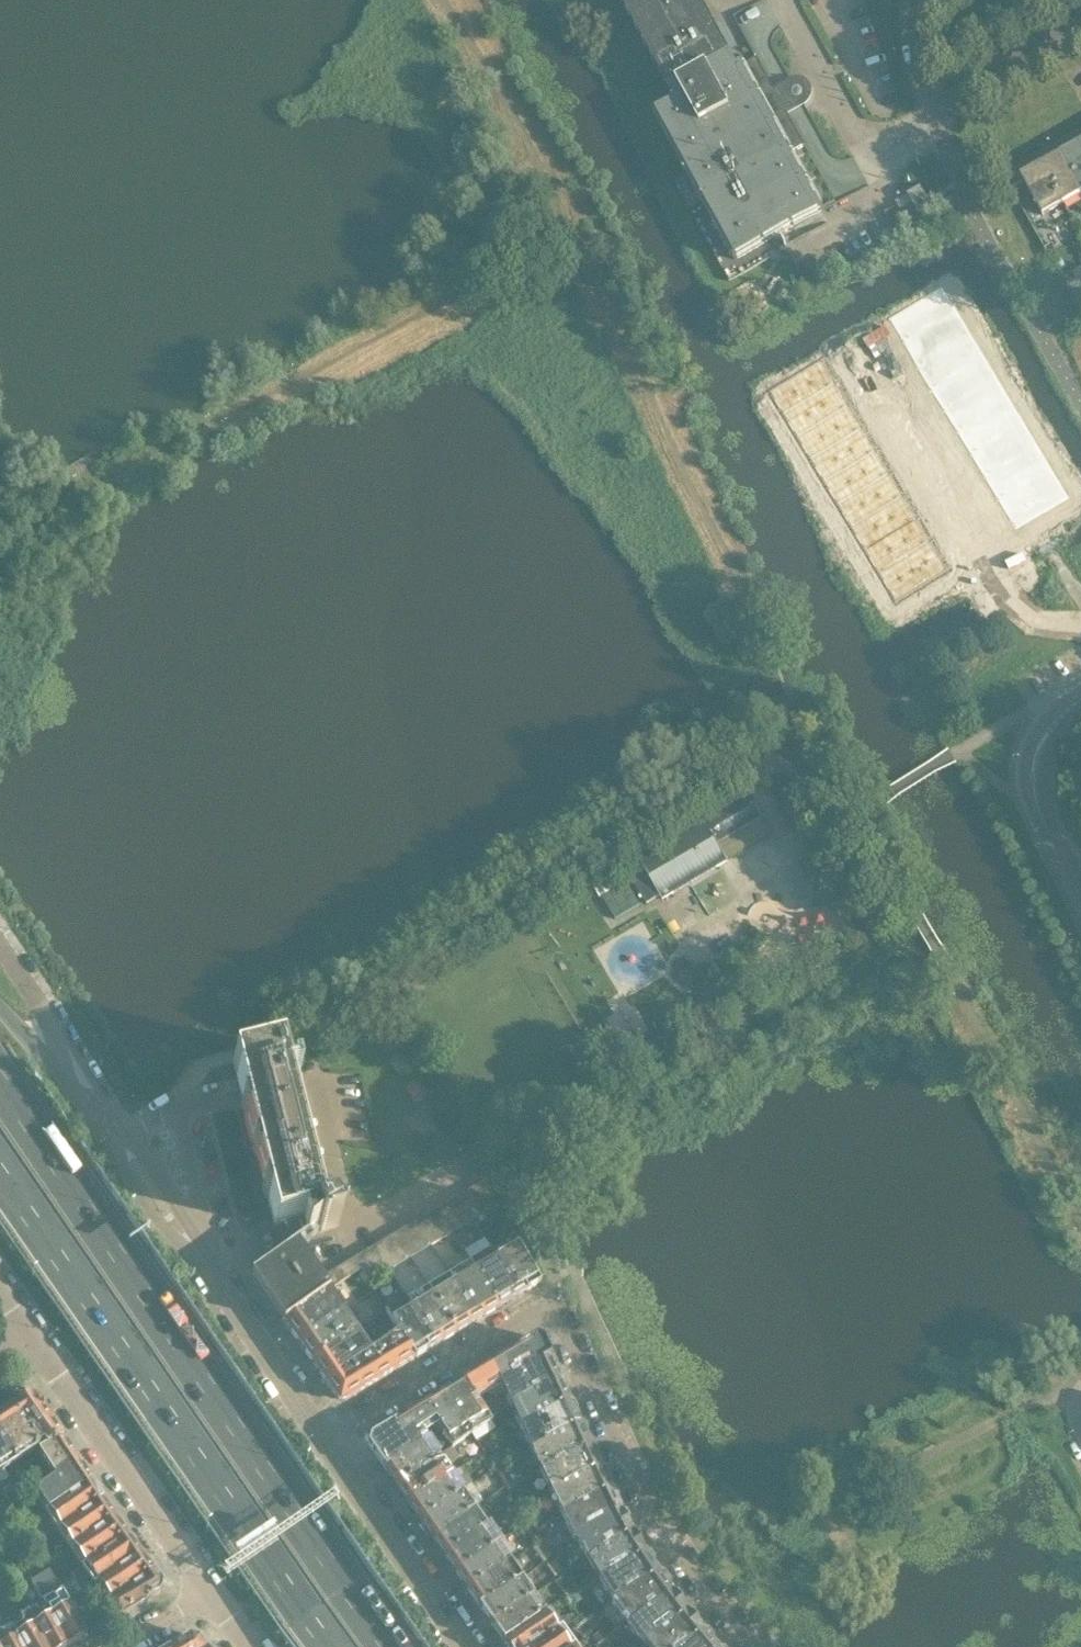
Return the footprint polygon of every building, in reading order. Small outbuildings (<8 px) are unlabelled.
[(774,89),(757,58),(738,69),(701,0),(620,0),(669,90),(670,89),(677,102),(655,114),(735,260),(824,211),(792,153),(805,146),(774,89)] [(1061,152),(1080,187),(1080,143),(1080,142),(1061,152)] [(1041,163),(1064,203),(1080,194),(1080,187),(1061,152),(1041,163)] [(1041,163),(1020,175),(1043,215),(1064,203),(1041,163)] [(934,210),(921,186),(906,194),(919,218),(934,210)] [(1067,289),(1076,305),(1080,302),(1080,282),(1067,289)] [(942,288),(890,319),(904,342),(956,311),(942,288)] [(956,311),(904,342),(917,364),(969,333),(956,311)] [(969,333),(917,364),(931,387),(983,356),(969,333)] [(983,356),(931,387),(944,410),(996,378),(983,356)] [(822,360),(770,391),(783,414),(836,383),(822,360)] [(996,378),(944,410),(958,432),(1010,401),(996,378)] [(836,383),(783,414),(797,437),(849,405),(836,383)] [(1010,401),(958,432),(971,455),(1023,423),(1010,401)] [(849,405),(797,437),(811,459),(863,428),(849,405)] [(1023,423),(971,455),(985,477),(1037,446),(1023,423)] [(863,428),(811,459),(824,482),(876,450),(863,428)] [(1037,446),(985,477),(998,500),(1051,469),(1037,446)] [(876,450),(824,482),(838,504),(890,473),(876,450)] [(1051,469),(998,500),(1016,529),(1068,498),(1051,469)] [(890,473),(838,504),(851,527),(903,496),(890,473)] [(903,496),(851,527),(865,549),(917,518),(903,496)] [(917,518),(865,549),(878,572),(930,541),(917,518)] [(930,541),(878,572),(896,601),(948,570),(930,541)] [(728,861),(718,845),(763,818),(749,796),(689,832),(687,829),(638,858),(663,900),(728,861)] [(630,910),(620,890),(607,896),(617,916),(630,910)] [(280,1052),(233,1063),(236,1078),(237,1078),(240,1090),(243,1101),(243,1104),(244,1106),(275,1229),(278,1228),(279,1232),(269,1234),(273,1248),(283,1245),(284,1250),(284,1251),(251,1274),(283,1321),(285,1320),(329,1290),(321,1277),(301,1246),(310,1240),(307,1235),(318,1227),(321,1231),(340,1226),(339,1223),(331,1212),(322,1214),(319,1202),(315,1189),(311,1174),(307,1160),(304,1147),(300,1132),(296,1117),(293,1104),(289,1092),(290,1091),(289,1089),(286,1078),(283,1066),(283,1065),(280,1052)] [(472,1187),(460,1194),(476,1220),(487,1213),(472,1187)] [(460,1194),(448,1202),(464,1227),(476,1220),(460,1194)] [(448,1202),(437,1208),(452,1234),(464,1227),(448,1202)] [(437,1208),(425,1215),(440,1241),(452,1234),(437,1208)] [(425,1215),(413,1222),(429,1248),(440,1241),(425,1215)] [(413,1222),(402,1229),(418,1254),(429,1248),(413,1222)] [(402,1229),(391,1236),(406,1261),(418,1254),(402,1229)] [(391,1236),(379,1243),(394,1268),(406,1261),(391,1236)] [(539,1284),(511,1236),(489,1249),(518,1297),(539,1284)] [(379,1243),(368,1249),(383,1274),(394,1268),(379,1243)] [(355,1257),(362,1269),(369,1283),(383,1274),(368,1249),(355,1257)] [(518,1297),(489,1249),(468,1261),(498,1309),(518,1297)] [(355,1257),(321,1277),(329,1290),(362,1269),(355,1257)] [(498,1309),(468,1261),(448,1274),(477,1321),(498,1309)] [(477,1321),(448,1274),(426,1287),(456,1334),(477,1321)] [(456,1334),(426,1287),(406,1299),(436,1346),(456,1334)] [(329,1290),(285,1320),(290,1328),(289,1332),(295,1339),(298,1340),(299,1341),(342,1310),(329,1290)] [(436,1346),(406,1299),(384,1312),(391,1324),(396,1332),(413,1360),(436,1346)] [(342,1310),(299,1341),(304,1349),(303,1352),(309,1359),(312,1360),(313,1361),(357,1332),(342,1310)] [(382,1330),(387,1339),(396,1332),(391,1324),(382,1330)] [(357,1332),(313,1361),(319,1370),(318,1374),(325,1384),(370,1351),(357,1332)] [(413,1360),(396,1332),(387,1339),(370,1351),(388,1375),(413,1360)] [(500,1385),(551,1357),(543,1340),(534,1338),(490,1364),(500,1385)] [(388,1375),(370,1351),(325,1384),(336,1399),(338,1402),(342,1403),(388,1375)] [(551,1357),(500,1385),(511,1407),(559,1379),(554,1369),(555,1366),(551,1357)] [(500,1385),(490,1364),(464,1380),(476,1400),(500,1385)] [(559,1379),(511,1407),(520,1430),(570,1402),(565,1392),(565,1388),(562,1383),(560,1380),(559,1379)] [(464,1380),(443,1393),(472,1436),(493,1423),(476,1400),(464,1380)] [(472,1436),(443,1393),(425,1404),(442,1430),(454,1447),(472,1436)] [(61,1437),(33,1395),(11,1409),(11,1410),(35,1448),(36,1448),(38,1452),(61,1437)] [(570,1402),(520,1430),(530,1451),(580,1424),(575,1414),(575,1410),(573,1405),(570,1402)] [(428,1439),(422,1430),(426,1427),(432,1437),(442,1430),(425,1404),(370,1437),(364,1441),(384,1469),(428,1439)] [(14,1462),(35,1448),(11,1410),(7,1409),(1,1413),(0,1417),(0,1440),(14,1462)] [(580,1424),(530,1451),(540,1473),(590,1445),(585,1436),(585,1432),(583,1427),(580,1424)] [(513,1433),(502,1439),(508,1450),(519,1444),(513,1433)] [(78,1462),(61,1437),(38,1452),(50,1472),(54,1479),(78,1462)] [(428,1439),(384,1469),(396,1487),(440,1456),(428,1439)] [(14,1462),(0,1440),(0,1470),(14,1462)] [(590,1445),(540,1473),(550,1495),(600,1467),(595,1458),(596,1454),(593,1449),(590,1446),(590,1445)] [(460,1459),(451,1447),(442,1453),(451,1465),(460,1459)] [(504,1449),(489,1459),(495,1469),(496,1469),(511,1460),(504,1449)] [(440,1456),(396,1487),(408,1504),(452,1474),(440,1456)] [(524,1481),(511,1460),(496,1469),(501,1477),(509,1490),(517,1486),(524,1481)] [(48,1510),(91,1480),(78,1462),(54,1479),(50,1472),(30,1484),(35,1491),(48,1510)] [(600,1467),(550,1495),(560,1516),(610,1489),(606,1480),(606,1476),(603,1471),(600,1468),(600,1467)] [(452,1474),(408,1504),(420,1521),(463,1491),(452,1474)] [(91,1480),(48,1510),(60,1528),(103,1498),(91,1480)] [(9,1486),(3,1490),(6,1495),(12,1490),(9,1486)] [(527,1503),(517,1486),(509,1490),(520,1507),(527,1503)] [(610,1489),(560,1516),(571,1540),(622,1513),(621,1513),(620,1511),(621,1510),(616,1502),(616,1498),(614,1493),(611,1490),(610,1489)] [(463,1491),(420,1521),(431,1538),(475,1508),(463,1491)] [(522,1515),(509,1493),(499,1499),(507,1511),(504,1513),(510,1522),(522,1515)] [(103,1498),(60,1528),(72,1545),(115,1516),(103,1498)] [(475,1508),(431,1538),(443,1555),(487,1526),(475,1508)] [(622,1513),(571,1540),(584,1559),(632,1532),(626,1523),(628,1519),(624,1514),(622,1513)] [(115,1516),(72,1545),(85,1564),(128,1535),(115,1516)] [(487,1526),(443,1555),(455,1572),(499,1543),(487,1526)] [(632,1532),(584,1559),(599,1581),(645,1553),(639,1544),(640,1540),(636,1535),(633,1534),(632,1532)] [(128,1535),(85,1564),(97,1581),(140,1552),(128,1535)] [(552,1557),(541,1541),(532,1547),(543,1563),(552,1557)] [(499,1543),(455,1572),(467,1590),(510,1560),(499,1543)] [(140,1552),(97,1581),(110,1600),(153,1570),(140,1552)] [(645,1553),(599,1581),(613,1602),(658,1573),(652,1564),(653,1560),(649,1555),(646,1554),(645,1553)] [(510,1560),(467,1590),(479,1607),(522,1577),(510,1560)] [(82,1608),(68,1586),(58,1568),(50,1573),(49,1572),(30,1583),(42,1602),(69,1646),(87,1636),(81,1628),(91,1622),(82,1608)] [(153,1570),(110,1600),(121,1616),(161,1593),(162,1584),(153,1570)] [(659,1574),(658,1573),(613,1602),(628,1623),(672,1592),(666,1583),(666,1580),(663,1575),(659,1574)] [(365,1580),(363,1577),(362,1576),(288,1626),(303,1646),(411,1646),(365,1580)] [(522,1577),(479,1607),(490,1624),(534,1594),(522,1577)] [(576,1592),(577,1591),(568,1579),(559,1585),(567,1598),(576,1592)] [(567,1598),(565,1599),(570,1608),(581,1600),(576,1592),(567,1598)] [(643,1644),(687,1611),(680,1603),(681,1600),(677,1594),(673,1594),(672,1592),(628,1623),(643,1644)] [(534,1594),(490,1624),(502,1641),(546,1611),(534,1594)] [(42,1602),(26,1612),(48,1646),(69,1646),(42,1602)] [(589,1609),(571,1621),(576,1629),(594,1617),(589,1609)] [(558,1630),(546,1611),(502,1641),(506,1646),(533,1646),(558,1630)] [(702,1631),(695,1622),(695,1619),(692,1614),(688,1613),(687,1611),(643,1644),(646,1646),(680,1646),(702,1631)] [(26,1612),(18,1616),(21,1621),(12,1627),(24,1646),(48,1646),(26,1612)] [(12,1627),(1,1634),(0,1633),(0,1646),(24,1646),(12,1627)] [(533,1646),(570,1646),(558,1630),(533,1646)] [(711,1641),(711,1637),(707,1632),(703,1632),(702,1631),(680,1646),(716,1646),(711,1641)] [(171,1646),(206,1646),(199,1637),(191,1635),(171,1646)]
